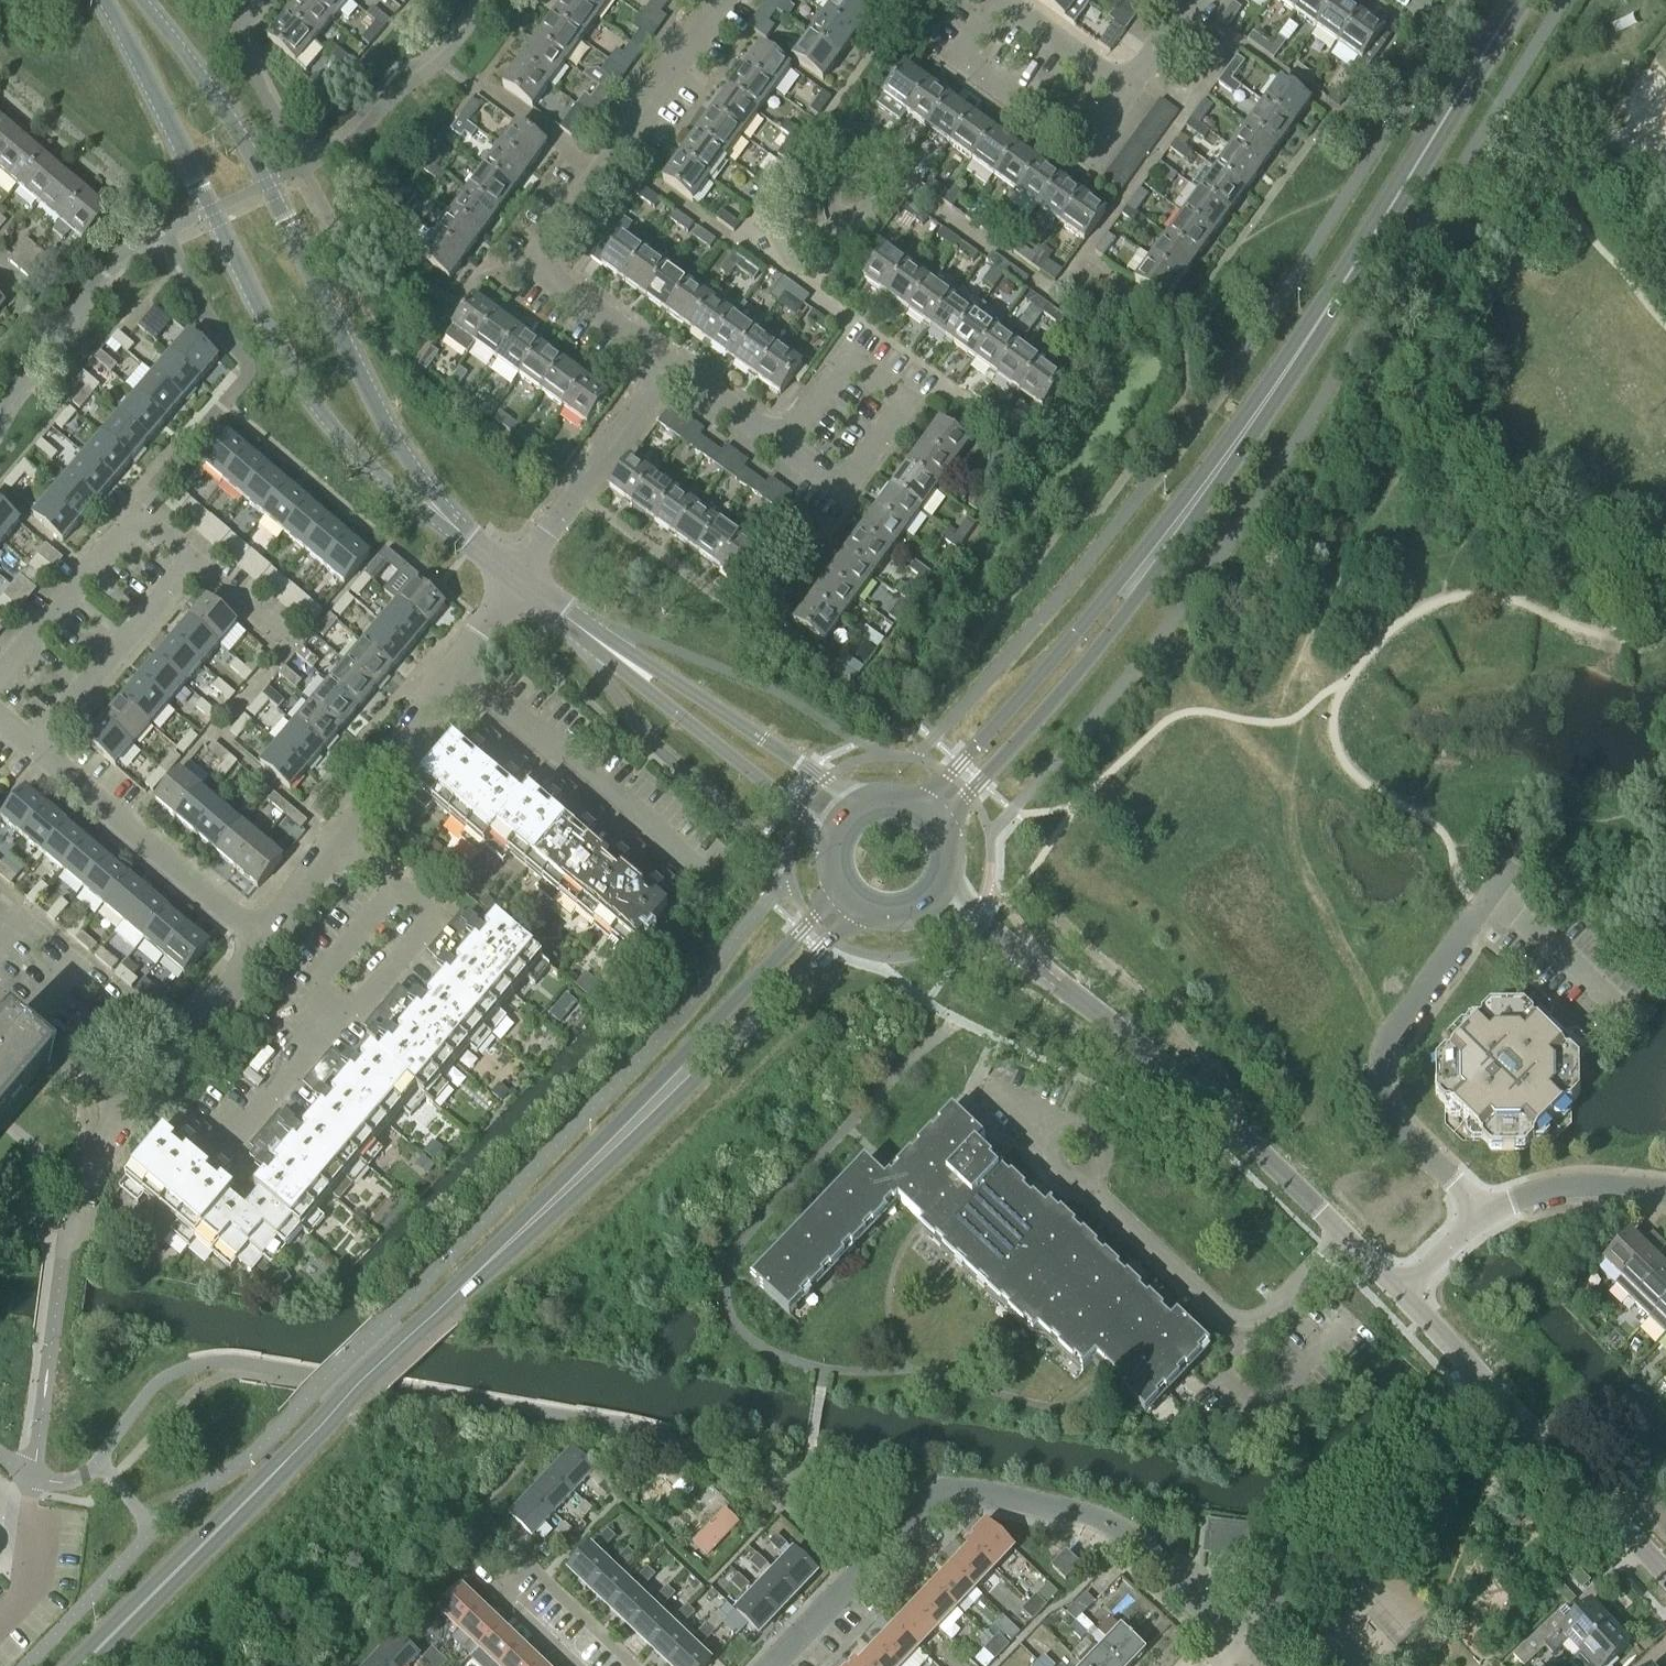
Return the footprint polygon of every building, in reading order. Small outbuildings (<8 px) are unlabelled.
[(333,22),(307,0),(303,0),(287,19),(315,43),(333,22)] [(358,10),(349,3),(350,2),(348,0),(307,0),(333,22),(340,13),(349,20),(358,10)] [(598,20),(570,0),(567,0),(552,20),(582,42),(598,20)] [(613,0),(570,0),(598,20),(613,0)] [(669,3),(665,0),(654,0),(649,7),(660,15),(669,3)] [(776,13),(786,0),(768,0),(765,5),(776,13)] [(872,15),(851,0),(838,0),(826,16),(856,37),(872,15)] [(883,0),(851,0),(872,15),(883,0)] [(1085,0),(1038,0),(1066,20),(1074,26),(1091,4),(1085,0)] [(1135,20),(1129,15),(1136,4),(1131,0),(1121,0),(1109,18),(1127,31),(1135,20)] [(1149,0),(1132,0),(1143,8),(1149,0)] [(1305,0),(1278,0),(1296,13),(1305,0)] [(1339,0),(1305,0),(1296,13),(1318,29),(1339,0)] [(1362,16),(1340,0),(1339,0),(1318,29),(1341,46),(1362,16)] [(1230,28),(1243,10),(1234,3),(1221,21),(1230,28)] [(767,25),(769,23),(776,13),(765,5),(756,17),(767,25)] [(376,24),(385,31),(392,23),(374,8),(367,16),(376,24)] [(839,60),(856,37),(826,16),(810,38),(839,60)] [(1363,62),(1371,67),(1386,45),(1378,40),(1384,32),(1362,16),(1341,46),(1363,62)] [(767,25),(756,17),(748,27),(766,40),(775,28),(769,23),(767,25)] [(287,19),(268,41),(306,73),(325,51),(315,43),(287,19)] [(566,64),(582,42),(552,20),(536,43),(566,64)] [(1115,23),(1100,44),(1111,53),(1120,41),(1120,40),(1126,31),(1115,23)] [(371,47),(385,31),(376,24),(363,39),(371,47)] [(642,53),(652,40),(640,32),(631,45),(642,53)] [(1267,55),(1273,46),(1255,33),(1249,41),(1267,55)] [(1273,46),(1267,55),(1275,61),(1288,43),(1279,36),(1273,46)] [(824,81),(839,60),(810,38),(794,60),(824,81)] [(550,87),(566,64),(536,43),(519,65),(550,87)] [(634,65),(642,53),(631,45),(622,57),(634,65)] [(774,92),(791,69),(761,48),(744,70),(774,92)] [(332,58),(349,73),(356,65),(339,50),(332,58)] [(1238,57),(1225,75),(1233,81),(1246,63),(1238,57)] [(534,109),(550,87),(519,65),(503,87),(534,109)] [(1311,86),(1317,78),(1299,65),(1293,73),(1311,86)] [(900,123),(928,83),(906,67),(878,107),(900,123)] [(758,115),(774,92),(744,70),(728,93),(758,115)] [(328,98),(335,90),(318,75),(311,83),(328,98)] [(1225,75),(1219,83),(1237,96),(1243,88),(1233,81),(1225,75)] [(599,89),(610,98),(620,84),(608,76),(599,89)] [(1282,81),(1265,104),(1295,126),(1312,103),(1282,81)] [(929,129),(950,99),(928,83),(900,123),(901,123),(908,114),(929,129)] [(602,109),(610,98),(599,89),(591,101),(602,109)] [(1334,91),(1328,99),(1341,108),(1349,97),(1341,91),(1334,91)] [(742,137),(758,115),(728,93),(712,115),(742,137)] [(819,117),(832,99),(824,93),(810,111),(819,117)] [(951,145),(972,115),(950,99),(929,129),(951,145)] [(1155,109),(1173,122),(1179,113),(1162,100),(1155,109)] [(461,118),(469,124),(482,106),(474,101),(461,118)] [(1206,101),(1193,119),(1202,125),(1214,107),(1206,101)] [(1279,148),(1295,126),(1265,104),(1249,126),(1249,127),(1279,148)] [(1165,132),(1173,122),(1155,109),(1147,119),(1165,132)] [(726,159),(742,137),(712,115),(696,137),(726,159)] [(973,162),(995,132),(972,115),(951,145),(973,162)] [(572,137),(580,126),(580,125),(569,117),(561,129),(572,137)] [(473,139),(479,131),(469,124),(461,118),(455,127),(451,132),(461,139),(465,134),(473,139)] [(1158,142),(1165,132),(1147,119),(1141,129),(1158,142)] [(1193,119),(1187,127),(1205,140),(1211,132),(1202,125),(1193,119)] [(781,131),(791,138),(799,144),(806,135),(787,122),(781,131)] [(21,141),(0,123),(0,166),(21,141)] [(501,147),(532,169),(548,147),(517,125),(501,147)] [(868,148),(874,139),(855,126),(850,135),(868,148)] [(1263,171),(1279,148),(1249,127),(1249,126),(1233,149),(1263,171)] [(1152,150),(1158,142),(1141,129),(1134,137),(1152,150)] [(995,178),(1017,148),(995,132),(973,162),(995,178)] [(710,181),(726,159),(696,137),(680,160),(710,181)] [(1144,161),(1152,150),(1134,137),(1127,148),(1144,161)] [(786,162),(799,144),(791,138),(778,156),(786,162)] [(42,159),(21,141),(0,166),(0,173),(17,188),(42,159)] [(1189,163),(1195,154),(1177,141),(1171,150),(1189,163)] [(430,161),(438,167),(450,151),(442,145),(430,161)] [(516,190),(532,169),(501,147),(486,168),(516,190)] [(1018,194),(1039,164),(1017,148),(995,178),(1018,194)] [(1137,171),(1144,161),(1127,148),(1120,158),(1137,171)] [(1233,149),(1217,171),(1247,193),(1248,191),(1263,171),(1233,149)] [(899,170),(905,162),(887,150),(882,158),(899,170)] [(905,162),(899,170),(908,176),(921,158),(912,152),(905,162)] [(1130,181),(1137,171),(1120,158),(1112,168),(1130,181)] [(38,206),(63,177),(42,159),(17,188),(38,206)] [(694,203),(710,181),(680,160),(663,182),(694,203)] [(448,174),(438,167),(430,161),(423,171),(441,184),(448,174)] [(1040,210),(1061,180),(1039,164),(1018,194),(1040,210)] [(1173,184),(1178,177),(1161,164),(1155,171),(1173,184)] [(1191,186),(1201,193),(1231,215),(1247,193),(1217,171),(1207,164),(1191,186)] [(501,212),(516,190),(486,168),(471,190),(501,212)] [(1122,191),(1130,181),(1112,168),(1105,178),(1122,191)] [(757,181),(766,188),(775,194),(781,186),(763,172),(757,181)] [(60,224),(85,195),(63,177),(38,206),(59,224),(60,224)] [(1062,225),(1083,196),(1061,180),(1040,210),(1062,225)] [(944,203),(950,195),(932,181),(926,190),(944,203)] [(958,184),(950,195),(944,203),(952,209),(966,190),(958,184)] [(405,212),(418,194),(411,188),(397,207),(405,212)] [(655,210),(660,201),(642,188),(637,196),(655,210)] [(762,212),(775,194),(766,188),(753,205),(762,212)] [(485,234),(501,212),(471,190),(455,213),(485,234)] [(1142,190),(1129,207),(1137,213),(1150,196),(1142,190)] [(1214,237),(1231,215),(1201,193),(1185,216),(1214,237)] [(60,224),(69,233),(81,243),(107,214),(85,195),(60,224)] [(1085,242),(1106,213),(1083,196),(1062,225),(1085,242)] [(922,226),(928,218),(910,205),(904,213),(922,226)] [(1141,228),(1147,220),(1137,213),(1129,207),(1123,215),(1141,228)] [(984,231),(990,223),(971,210),(965,218),(984,231)] [(735,234),(741,225),(722,211),(716,220),(735,234)] [(688,234),(694,226),(676,212),(670,220),(688,234)] [(468,258),(485,234),(455,213),(438,236),(468,258)] [(1198,260),(1214,237),(1185,216),(1169,237),(1186,251),(1198,260)] [(69,233),(60,224),(59,224),(52,232),(62,241),(69,233)] [(395,248),(398,243),(401,239),(383,226),(377,235),(395,248)] [(1010,250),(1023,232),(1015,226),(1002,244),(1010,250)] [(955,250),(961,241),(943,228),(937,237),(955,250)] [(710,250),(716,242),(698,229),(692,237),(710,250)] [(1104,259),(1117,241),(1109,235),(1096,253),(1104,259)] [(451,282),(468,258),(438,236),(421,260),(451,282)] [(602,267),(625,283),(646,253),(624,237),(602,267)] [(1152,260),(1182,282),(1198,260),(1186,251),(1169,237),(1168,238),(1152,260)] [(19,271),(37,250),(25,240),(7,261),(19,271)] [(969,260),(975,252),(961,241),(955,250),(969,260)] [(1032,266),(1038,257),(1020,245),(1014,253),(1032,266)] [(1038,257),(1032,266),(1040,272),(1054,254),(1045,248),(1038,257)] [(37,250),(19,271),(30,281),(48,260),(37,250)] [(887,296),(909,266),(886,250),(864,280),(887,296)] [(625,283),(647,299),(668,270),(646,253),(625,283)] [(987,261),(1001,271),(1007,263),(993,253),(987,261)] [(736,269),(742,261),(734,255),(721,273),(729,278),(736,269)] [(1137,282),(1166,304),(1182,282),(1152,260),(1137,282)] [(742,261),(736,269),(754,282),(760,274),(742,261)] [(1007,263),(1001,271),(1005,274),(1011,266),(1007,263)] [(909,313),(931,282),(909,266),(887,296),(909,313)] [(1011,266),(1005,274),(1023,287),(1029,279),(1011,266)] [(669,315),(690,286),(668,270),(647,299),(669,315)] [(779,303),(786,294),(792,286),(783,280),(770,297),(779,303)] [(931,329),(953,299),(931,282),(909,313),(931,329)] [(669,315),(692,332),(713,302),(690,286),(669,315)] [(792,286),(786,294),(803,307),(809,298),(792,286)] [(1032,293),(1026,301),(1031,305),(1044,315),(1050,307),(1042,301),(1037,297),(1032,293)] [(475,345),(497,315),(475,299),(454,330),(446,340),(467,355),(475,345)] [(954,345),(976,315),(953,299),(931,329),(954,345)] [(692,332),(714,347),(735,318),(713,302),(692,332)] [(714,347),(736,364),(757,334),(766,322),(744,306),(735,318),(714,347)] [(1050,307),(1044,315),(1062,327),(1068,320),(1050,307)] [(146,334),(159,318),(152,312),(138,328),(146,334)] [(826,334),(830,328),(832,326),(814,313),(808,321),(826,334)] [(498,362),(520,332),(497,315),(475,345),(498,362)] [(976,361),(998,331),(976,315),(954,345),(976,361)] [(998,378),(1020,348),(998,331),(976,361),(998,378)] [(520,378),(542,348),(520,332),(498,362),(520,378)] [(128,355),(135,347),(119,333),(112,341),(128,355)] [(1082,358),(1095,339),(1086,333),(1073,352),(1082,358)] [(758,380),(779,350),(757,334),(736,364),(758,380)] [(172,357),(202,382),(219,361),(190,336),(172,357)] [(543,394),(564,364),(542,348),(520,378),(543,394)] [(1021,394),(1043,364),(1020,348),(998,378),(1021,394)] [(427,373),(440,355),(432,349),(419,367),(427,373)] [(758,380),(780,396),(802,367),(779,350),(758,380)] [(111,375),(117,367),(101,353),(95,360),(111,375)] [(184,402),(202,382),(172,357),(155,377),(184,402)] [(565,410),(586,381),(564,364),(543,394),(565,410)] [(1044,410),(1065,380),(1043,364),(1021,394),(1044,410)] [(455,393),(468,375),(460,369),(447,387),(455,393)] [(78,380),(87,388),(94,394),(100,387),(84,373),(78,380)] [(138,397),(167,422),(184,402),(155,377),(138,397)] [(586,381),(565,410),(588,427),(609,397),(586,381)] [(80,411),(94,394),(87,388),(73,404),(80,411)] [(150,442),(167,422),(138,397),(121,417),(150,442)] [(473,406),(491,419),(498,410),(479,397),(473,406)] [(63,431),(76,415),(69,408),(56,425),(63,431)] [(513,435),(519,426),(501,413),(495,422),(513,435)] [(671,434),(679,422),(667,413),(658,425),(671,434)] [(103,437),(133,463),(150,442),(121,417),(103,437)] [(925,446),(955,467),(971,445),(941,423),(925,446)] [(535,451),(541,442),(523,429),(517,437),(535,451)] [(224,483),(249,453),(228,436),(203,465),(224,483)] [(703,457),(711,445),(700,436),(691,448),(703,457)] [(86,457),(116,482),(133,463),(103,437),(86,457)] [(52,462),(58,455),(42,441),(36,448),(52,462)] [(995,452),(1008,461),(1016,451),(1003,441),(995,452)] [(711,445),(703,457),(715,466),(723,454),(711,445)] [(939,489),(955,467),(925,446),(909,468),(939,489)] [(563,471),(572,460),(576,453),(568,447),(555,465),(563,471)] [(1014,465),(1008,461),(995,452),(989,460),(1007,474),(1014,465)] [(244,500),(269,471),(249,453),(224,483),(244,500)] [(99,502),(116,482),(86,457),(69,477),(99,502)] [(19,468),(26,474),(35,482),(41,475),(25,461),(19,468)] [(633,506),(654,477),(632,461),(610,490),(633,506)] [(12,491),(26,474),(19,468),(4,485),(12,491)] [(922,512),(939,489),(909,468),(893,490),(922,512)] [(747,489),(755,477),(744,469),(735,481),(747,489)] [(269,471),(244,500),(264,517),(289,488),(269,471)] [(82,522),(99,502),(69,477),(52,497),(82,522)] [(655,523),(676,493),(654,477),(633,506),(655,523)] [(755,477),(747,489),(759,498),(768,486),(755,477)] [(284,534),(309,505),(289,488),(264,517),(284,534)] [(978,513),(992,495),(983,489),(970,507),(978,513)] [(907,533),(922,512),(893,490),(877,512),(907,533)] [(677,539),(699,509),(676,493),(655,523),(677,539)] [(64,544),(82,522),(52,497),(34,518),(64,544)] [(190,523),(201,509),(191,500),(179,513),(190,523)] [(792,522),(792,521),(800,510),(789,501),(780,513),(792,522)] [(309,505),(284,534),(304,551),(329,522),(309,505)] [(3,545),(21,524),(0,506),(0,543),(3,545)] [(201,509),(190,523),(200,532),(212,518),(201,509)] [(700,555),(721,525),(699,509),(677,539),(700,555)] [(890,556),(907,533),(877,512),(860,535),(890,556)] [(956,537),(964,543),(977,526),(969,520),(956,537)] [(325,569),(350,540),(329,522),(304,551),(325,569)] [(722,571),(743,542),(721,525),(700,555),(722,571)] [(964,543),(956,537),(946,530),(940,539),(941,539),(958,552),(964,543)] [(230,557),(242,543),(231,534),(219,548),(230,557)] [(874,578),(890,556),(860,535),(844,557),(874,578)] [(350,540),(325,569),(345,586),(370,557),(350,540)] [(743,542),(722,571),(745,588),(766,558),(743,542)] [(242,543),(230,557),(241,566),(253,553),(242,543)] [(380,558),(400,575),(407,568),(387,550),(380,558)] [(29,567),(43,579),(52,568),(39,556),(29,567)] [(857,601),(874,578),(844,557),(828,579),(857,601)] [(918,578),(927,584),(933,575),(915,562),(908,571),(918,578)] [(33,590),(43,579),(29,567),(20,578),(33,590)] [(270,591),(282,577),(271,568),(259,582),(270,591)] [(428,630),(446,608),(417,583),(421,579),(407,568),(400,575),(385,594),(398,605),(428,630)] [(282,577),(270,591),(282,601),(293,587),(282,577)] [(358,599),(372,583),(364,577),(351,592),(358,599)] [(914,601),(922,590),(927,584),(918,578),(906,595),(914,601)] [(842,622),(857,601),(828,579),(812,601),(842,622)] [(341,619),(355,602),(348,596),(334,613),(341,619)] [(9,619),(18,608),(5,597),(0,602),(0,611),(9,619)] [(898,624),(911,605),(903,599),(889,617),(898,624)] [(191,622),(220,647),(238,626),(208,601),(191,622)] [(825,646),(842,622),(812,601),(795,624),(825,646)] [(311,626),(323,612),(311,602),(299,616),(311,626)] [(381,625),(411,650),(428,630),(398,605),(381,625)] [(9,619),(0,611),(0,629),(9,619)] [(324,639),(338,622),(330,616),(316,633),(324,639)] [(174,643),(203,667),(220,647),(191,622),(174,643)] [(394,670),(411,650),(381,625),(365,645),(394,670)] [(878,650),(885,642),(867,628),(861,637),(878,650)] [(157,663),(186,687),(203,667),(174,643),(157,663)] [(376,690),(394,670),(365,645),(347,665),(376,690)] [(313,670),(319,663),(302,649),(296,656),(313,670)] [(246,669),(254,676),(267,659),(260,653),(246,669)] [(841,664),(859,677),(865,669),(847,656),(841,664)] [(254,676),(246,669),(237,662),(231,669),(247,683),(254,676)] [(168,708),(186,687),(157,663),(139,683),(168,708)] [(330,685),(360,710),(376,690),(347,665),(330,685)] [(296,690),(302,683),(285,669),(279,676),(296,690)] [(230,703),(236,696),(220,682),(214,689),(230,703)] [(122,703),(152,728),(168,708),(139,683),(122,703)] [(313,705),(343,730),(360,710),(330,685),(313,705)] [(262,696),(269,703),(278,711),(285,703),(268,689),(262,696)] [(255,719),(269,703),(262,696),(248,713),(255,719)] [(213,724),(219,716),(203,702),(197,710),(213,724)] [(105,724),(134,748),(152,728),(122,703),(105,724)] [(325,751),(343,730),(313,705),(296,725),(325,751)] [(238,739),(252,723),(245,717),(231,733),(238,739)] [(117,769),(134,748),(105,724),(87,744),(117,769)] [(278,746),(308,771),(325,751),(296,725),(278,746)] [(487,849),(525,803),(508,790),(516,780),(481,750),(490,739),(481,732),(464,752),(454,744),(409,798),(428,814),(435,805),(468,833),(462,842),(480,858),(487,849)] [(185,756),(199,739),(192,733),(177,750),(185,756)] [(225,765),(231,758),(214,744),(208,751),(225,765)] [(290,791),(308,771),(278,746),(261,766),(290,791)] [(160,770),(168,776),(182,760),(174,754),(160,770)] [(231,758),(225,765),(216,775),(223,781),(238,764),(231,758)] [(154,793),(168,776),(160,770),(146,786),(154,793)] [(178,821),(203,791),(182,774),(157,803),(178,821)] [(265,800),(271,792),(255,779),(248,786),(265,800)] [(525,803),(487,849),(506,865),(513,857),(545,884),(538,892),(555,907),(600,854),(583,840),(591,831),(557,802),(567,791),(560,785),(552,794),(550,792),(540,803),(531,795),(525,803)] [(198,838),(223,809),(203,791),(178,821),(198,838)] [(23,839),(48,809),(28,792),(3,821),(23,839)] [(285,817),(292,809),(276,796),(269,804),(285,817)] [(44,856),(69,826),(48,809),(23,839),(44,856)] [(223,809),(198,838),(218,855),(243,826),(223,809)] [(292,809),(285,817),(301,831),(308,823),(292,809)] [(394,832),(410,846),(416,839),(400,825),(394,832)] [(69,826),(44,856),(64,873),(89,843),(69,826)] [(238,873),(263,843),(243,826),(218,855),(238,873)] [(84,891),(109,861),(89,843),(64,873),(84,891)] [(263,843),(238,873),(259,890),(284,861),(263,843)] [(431,862),(440,851),(431,843),(421,854),(431,862)] [(600,854),(555,907),(573,922),(580,914),(613,942),(606,950),(625,966),(670,912),(661,905),(670,894),(669,893),(676,884),(675,882),(670,878),(660,889),(625,860),(617,868),(600,854)] [(109,861),(84,891),(105,908),(130,879),(109,861)] [(0,867),(0,876),(12,886),(18,879),(1,865),(0,867)] [(124,925),(150,895),(130,879),(105,908),(124,925)] [(36,907),(50,890),(42,883),(28,900),(36,907)] [(150,895),(124,925),(145,942),(170,913),(150,895)] [(495,905),(486,896),(479,903),(489,912),(495,905)] [(55,923),(70,907),(62,900),(48,917),(55,923)] [(165,959),(190,930),(170,913),(145,942),(165,959)] [(440,992),(493,1038),(508,1020),(500,1014),(528,981),(535,987),(552,968),(498,922),(491,931),(481,922),(480,923),(470,916),(469,917),(468,916),(463,922),(475,932),(474,933),(445,967),(454,975),(440,992)] [(76,941),(82,934),(91,924),(83,918),(68,934),(76,941)] [(190,930),(165,959),(185,977),(211,947),(190,930)] [(82,934),(76,941),(92,955),(98,947),(82,934)] [(113,973),(119,965),(102,951),(96,958),(113,973)] [(132,989),(139,982),(123,968),(116,976),(132,989)] [(611,995),(599,986),(589,999),(601,1008),(611,995)] [(157,1010),(166,999),(171,993),(164,987),(149,1004),(157,1010)] [(335,1081),(390,1128),(403,1113),(412,1120),(427,1102),(434,1108),(450,1089),(443,1083),(471,1049),(478,1056),(493,1038),(440,992),(426,1009),(417,1001),(387,1036),(375,1026),(370,1032),(371,1033),(369,1035),(378,1042),(377,1043),(389,1053),(382,1061),(373,1054),(358,1071),(350,1064),(335,1081)] [(1557,1039),(1548,1030),(1555,1010),(1538,994),(1524,1008),(1490,1008),(1481,1017),(1481,1022),(1450,1054),(1444,1054),(1436,1064),(1436,1098),(1445,1107),(1450,1107),(1482,1138),(1482,1143),(1492,1152),(1526,1152),(1535,1143),(1535,1138),(1566,1106),(1572,1106),(1580,1096),(1580,1062),(1594,1049),(1577,1032),(1557,1039)] [(166,999),(157,1010),(168,1020),(177,1009),(166,999)] [(551,1016),(562,1024),(567,1018),(557,1009),(551,1016)] [(6,1116),(8,1114),(32,1085),(46,1069),(7,1036),(0,1045),(0,1123),(6,1116)] [(255,1192),(302,1233),(310,1240),(326,1221),(318,1214),(346,1180),(355,1187),(384,1152),(376,1146),(390,1128),(335,1081),(320,1099),(328,1105),(307,1130),(297,1122),(297,1123),(288,1115),(286,1118),(286,1117),(281,1123),(292,1133),(267,1162),(255,1152),(251,1157),(270,1174),(255,1192)] [(500,1084),(491,1094),(502,1103),(510,1093),(500,1084)] [(986,1143),(954,1112),(940,1126),(942,1128),(935,1136),(933,1134),(919,1148),(921,1150),(914,1158),(912,1155),(898,1170),(900,1172),(893,1179),(891,1177),(886,1182),(866,1163),(858,1171),(863,1176),(758,1285),(790,1316),(804,1302),(802,1300),(810,1292),(812,1294),(825,1280),(823,1278),(831,1270),(833,1272),(846,1258),(844,1256),(852,1248),(854,1249),(866,1236),(864,1234),(873,1226),(875,1228),(888,1214),(886,1213),(894,1204),(896,1206),(900,1201),(926,1226),(922,1229),(936,1243),(938,1241),(946,1248),(944,1250),(959,1264),(960,1262),(968,1269),(966,1271),(980,1284),(982,1282),(990,1291),(988,1293),(1002,1306),(1004,1304),(1012,1312),(1010,1314),(1024,1328),(1026,1326),(1034,1333),(1032,1335),(1034,1337),(1040,1331),(1053,1343),(1055,1341),(1062,1349),(1061,1351),(1074,1364),(1077,1362),(1084,1369),(1082,1372),(1084,1373),(1097,1360),(1119,1381),(1114,1386),(1146,1416),(1159,1402),(1157,1400),(1165,1392),(1167,1394),(1180,1380),(1178,1378),(1187,1368),(1190,1370),(1202,1358),(1199,1356),(1207,1348),(1209,1350),(1211,1348),(1178,1317),(1168,1328),(1158,1318),(1164,1312),(1149,1299),(1147,1301),(1140,1294),(1142,1292),(1129,1278),(1126,1281),(1118,1273),(1120,1271),(1106,1257),(1104,1259),(1097,1252),(1099,1250),(1084,1236),(1082,1238),(1074,1231),(1076,1229),(1062,1215),(1060,1217),(1051,1210),(1054,1207),(1052,1206),(1046,1212),(1034,1200),(1031,1202),(1024,1195),(1026,1192),(1012,1179),(1010,1181),(1002,1174),(1004,1171),(1003,1170),(998,1175),(991,1168),(993,1165),(992,1164),(984,1172),(970,1159),(986,1143)] [(302,1233),(255,1192),(246,1202),(219,1180),(236,1160),(229,1154),(219,1166),(191,1142),(201,1131),(195,1126),(194,1127),(192,1126),(185,1134),(184,1133),(175,1144),(166,1137),(120,1190),(139,1206),(146,1197),(179,1225),(172,1234),(190,1250),(198,1241),(232,1271),(239,1262),(253,1275),(264,1261),(273,1268),(302,1233)] [(434,1143),(425,1154),(434,1162),(443,1151),(434,1143)] [(418,1166),(429,1174),(435,1167),(424,1159),(418,1166)] [(1653,1250),(1661,1242),(1653,1234),(1646,1242),(1653,1250)] [(1623,1281),(1650,1253),(1632,1235),(1604,1263),(1622,1280),(1623,1281)] [(1653,1250),(1659,1255),(1665,1248),(1665,1247),(1661,1242),(1653,1250)] [(362,1250),(355,1244),(349,1252),(356,1258),(362,1250)] [(1665,1272),(1665,1269),(1650,1253),(1623,1281),(1622,1280),(1616,1286),(1629,1299),(1623,1305),(1628,1310),(1665,1272)] [(265,1262),(259,1269),(265,1274),(271,1268),(265,1262)] [(292,1281),(286,1271),(279,1276),(285,1285),(292,1281)] [(1665,1305),(1665,1272),(1628,1310),(1630,1312),(1636,1306),(1651,1320),(1665,1305)] [(1651,1320),(1665,1335),(1665,1305),(1651,1320)] [(573,1452),(552,1473),(574,1494),(585,1482),(588,1479),(595,1472),(585,1463),(573,1452)] [(554,1516),(574,1494),(552,1473),(532,1495),(554,1516)] [(606,1482),(599,1490),(606,1496),(613,1489),(606,1482)] [(532,1538),(554,1516),(532,1495),(510,1517),(532,1538)] [(585,1518),(592,1511),(585,1504),(578,1512),(585,1518)] [(691,1544),(706,1558),(739,1524),(724,1510),(691,1544)] [(994,1571),(1013,1551),(987,1525),(967,1546),(971,1550),(994,1571)] [(565,1540),(572,1533),(565,1526),(558,1533),(565,1540)] [(1247,1560),(1250,1560),(1253,1531),(1209,1526),(1206,1555),(1208,1555),(1209,1553),(1248,1557),(1247,1560)] [(606,1549),(615,1539),(608,1532),(598,1542),(606,1549)] [(787,1546),(777,1536),(770,1544),(780,1553),(787,1546)] [(975,1591),(994,1571),(971,1550),(953,1570),(975,1591)] [(587,1590),(589,1592),(610,1569),(590,1551),(569,1573),(580,1583),(578,1586),(584,1592),(585,1593),(587,1590)] [(626,1569),(635,1558),(628,1551),(618,1561),(626,1569)] [(776,1574),(776,1575),(798,1596),(817,1575),(795,1554),(788,1562),(783,1567),(776,1574)] [(1066,1582),(1080,1567),(1067,1554),(1053,1569),(1066,1582)] [(768,1566),(758,1557),(751,1564),(761,1573),(768,1566)] [(609,1610),(630,1588),(610,1569),(589,1592),(609,1610)] [(645,1587),(655,1577),(648,1570),(638,1580),(645,1587)] [(982,1598),(975,1591),(953,1570),(934,1590),(956,1611),(967,1599),(974,1606),(982,1598)] [(769,1582),(757,1595),(779,1615),(798,1596),(776,1575),(769,1582)] [(732,1583),(742,1593),(749,1586),(739,1576),(732,1583)] [(629,1629),(650,1607),(630,1588),(609,1610),(629,1629)] [(665,1606),(675,1596),(667,1589),(658,1599),(665,1606)] [(915,1610),(937,1631),(956,1611),(934,1590),(915,1610)] [(461,1591),(440,1614),(460,1633),(462,1635),(483,1613),(479,1609),(481,1606),(474,1599),(472,1602),(461,1591)] [(713,1591),(707,1598),(712,1602),(718,1595),(713,1591)] [(1087,1635),(1094,1628),(1083,1617),(1096,1604),(1086,1594),(1067,1614),(1077,1623),(1076,1624),(1087,1635)] [(750,1628),(748,1630),(754,1635),(756,1633),(759,1636),(760,1635),(779,1615),(757,1595),(749,1602),(737,1615),(747,1625),(750,1628)] [(1030,1605),(1040,1615),(1047,1607),(1037,1598),(1030,1605)] [(1033,1622),(1040,1615),(1030,1605),(1023,1612),(1033,1622)] [(678,1618),(685,1625),(696,1614),(688,1606),(677,1617),(678,1618)] [(1513,1656),(1522,1665),(1525,1665),(1529,1662),(1545,1647),(1551,1654),(1553,1656),(1560,1650),(1570,1641),(1581,1653),(1610,1627),(1591,1606),(1575,1620),(1570,1625),(1559,1614),(1519,1651),(1513,1656)] [(629,1629),(649,1648),(670,1626),(650,1607),(629,1629)] [(669,1665),(709,1665),(710,1665),(698,1653),(735,1614),(727,1607),(720,1615),(719,1614),(707,1627),(698,1636),(697,1637),(690,1645),(669,1665)] [(918,1650),(937,1631),(915,1610),(896,1629),(918,1650)] [(460,1633),(452,1640),(474,1661),(481,1653),(502,1631),(483,1613),(462,1635),(460,1633)] [(735,1614),(723,1627),(735,1638),(747,1625),(737,1615),(735,1613),(735,1614)] [(1099,1633),(1109,1643),(1103,1650),(1119,1665),(1133,1665),(1146,1653),(1140,1648),(1122,1630),(1112,1620),(1099,1633)] [(1081,1642),(1087,1635),(1076,1624),(1070,1631),(1081,1642)] [(667,1665),(669,1665),(690,1645),(670,1626),(649,1648),(667,1665)] [(1629,1648),(1610,1627),(1581,1653),(1569,1664),(1571,1665),(1609,1665),(1629,1648)] [(1013,1629),(1006,1637),(1012,1643),(1021,1634),(1014,1628),(1013,1629)] [(896,1665),(904,1665),(918,1650),(896,1629),(878,1649),(896,1665)] [(474,1661),(479,1665),(505,1665),(521,1649),(502,1631),(481,1653),(474,1661)] [(385,1665),(411,1665),(419,1658),(396,1637),(377,1658),(385,1665)] [(998,1637),(991,1644),(992,1645),(1002,1654),(1007,1649),(1009,1647),(999,1637),(998,1637)] [(976,1661),(982,1665),(990,1665),(995,1661),(1002,1654),(992,1645),(991,1644),(985,1651),(985,1652),(976,1661)] [(526,1653),(521,1649),(505,1665),(539,1665),(526,1653)] [(878,1649),(862,1665),(896,1665),(878,1649)] [(1103,1650),(1088,1665),(1119,1665),(1103,1650)] [(440,1658),(433,1651),(422,1661),(427,1665),(432,1665),(440,1658)] [(1037,1663),(1038,1664),(1040,1665),(1054,1665),(1044,1656),(1037,1663)] [(377,1658),(369,1665),(385,1665),(377,1658)] [(432,1665),(445,1665),(447,1664),(440,1658),(432,1665)]
